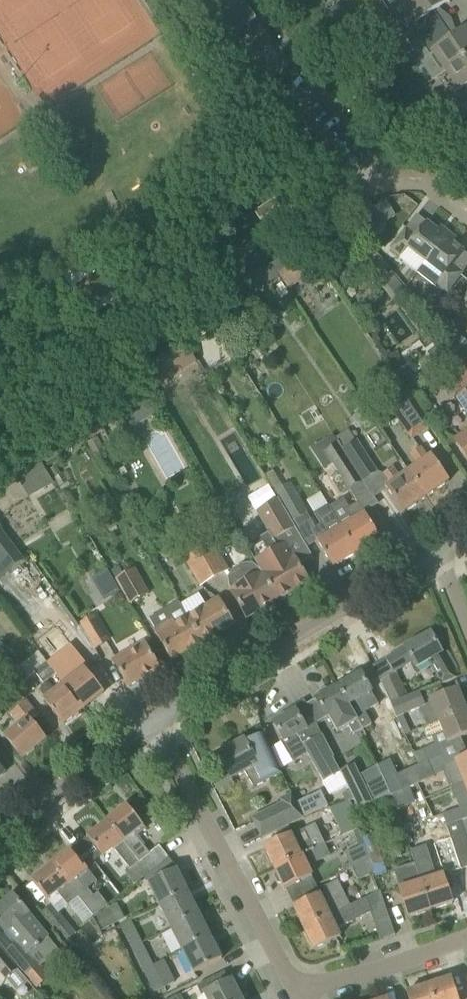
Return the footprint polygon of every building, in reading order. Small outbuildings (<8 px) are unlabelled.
[(220,46),(221,45),(221,44),(254,19),(255,19),(256,18),(241,0),(184,0),(220,46)] [(419,41),(443,25),(434,12),(448,2),(449,4),(450,3),(448,0),(409,0),(401,5),(414,24),(410,27),(419,41)] [(332,9),(328,12),(333,19),(338,16),(344,12),(339,4),(332,9)] [(446,71),(466,57),(466,28),(466,27),(465,28),(466,29),(452,38),(443,25),(419,41),(429,55),(434,52),(446,71)] [(363,31),(350,40),(352,42),(358,49),(369,41),(363,31)] [(446,71),(459,90),(455,93),(465,108),(466,106),(466,57),(446,71)] [(23,162),(30,172),(44,163),(37,153),(23,162)] [(273,200),(253,213),(258,222),(278,208),(273,200)] [(406,250),(424,264),(448,233),(440,227),(437,231),(427,223),(415,236),(406,228),(390,248),(400,257),(406,250)] [(448,233),(424,264),(416,273),(435,288),(436,286),(446,293),(462,273),(453,265),(463,251),(453,243),(456,239),(448,233)] [(69,290),(83,311),(120,288),(107,267),(69,290)] [(459,304),(466,310),(466,293),(459,304)] [(460,356),(466,349),(466,342),(460,336),(453,346),(460,356)] [(181,338),(140,364),(145,373),(155,387),(196,362),(181,338)] [(466,366),(451,376),(445,380),(454,394),(466,385),(466,366)] [(458,398),(466,412),(466,392),(458,398)] [(390,411),(411,440),(411,441),(417,436),(430,427),(410,397),(390,411)] [(53,430),(61,441),(75,432),(67,421),(53,430)] [(455,440),(466,458),(466,431),(455,440)] [(350,434),(338,441),(363,481),(377,473),(356,440),(354,441),(350,434)] [(393,452),(408,471),(426,497),(449,481),(417,436),(411,441),(411,440),(393,452)] [(21,442),(11,449),(12,449),(17,457),(33,447),(27,438),(21,442)] [(363,481),(338,441),(335,443),(336,445),(324,452),(349,490),(363,481)] [(55,466),(49,470),(54,478),(60,474),(55,466)] [(426,497),(408,471),(399,477),(393,468),(382,476),(390,487),(387,490),(403,513),(426,497)] [(290,484),(275,493),(293,523),(307,514),(290,484)] [(37,502),(45,514),(61,504),(53,492),(37,502)] [(356,554),(329,507),(329,508),(320,493),(306,502),(319,523),(309,529),(317,542),(333,568),(356,554)] [(301,537),(279,499),(256,512),(269,533),(246,546),(252,556),(260,570),(262,573),(278,600),(281,598),(282,601),(291,596),(289,593),(309,582),(293,555),(290,557),(285,547),(301,537)] [(343,499),(329,507),(356,554),(380,539),(358,503),(348,509),(343,499)] [(7,573),(24,561),(0,529),(0,579),(7,573)] [(209,537),(195,545),(215,579),(221,575),(229,571),(228,570),(209,537)] [(215,579),(195,545),(180,554),(200,588),(215,579)] [(260,570),(252,556),(228,570),(229,571),(221,575),(229,588),(247,618),(266,607),(270,609),(274,606),(274,602),(278,600),(262,573),(260,570)] [(115,580),(129,605),(148,594),(134,569),(115,580)] [(218,598),(187,616),(203,644),(234,626),(218,598)] [(203,644),(187,616),(178,602),(148,620),(154,629),(153,630),(172,662),(190,651),(191,653),(202,647),(201,645),(203,644)] [(79,623),(95,650),(109,642),(93,615),(79,623)] [(441,654),(442,654),(430,633),(405,648),(417,669),(428,663),(441,685),(456,679),(441,654)] [(112,660),(128,687),(159,669),(143,642),(112,660)] [(47,662),(46,663),(37,652),(17,668),(3,651),(0,653),(0,668),(16,688),(34,674),(42,684),(56,674),(47,662)] [(83,668),(63,684),(83,709),(103,693),(95,683),(96,682),(93,679),(83,668)] [(397,718),(391,704),(385,692),(384,692),(373,698),(371,694),(372,694),(360,673),(340,685),(360,728),(361,728),(381,716),(385,724),(397,718)] [(385,692),(391,704),(408,697),(396,673),(396,674),(379,682),(384,692),(385,692)] [(83,709),(63,684),(43,700),(54,715),(55,714),(64,725),(83,709)] [(362,730),(361,728),(360,728),(340,685),(316,699),(336,734),(348,727),(353,736),(362,730)] [(419,709),(426,727),(466,710),(458,689),(430,700),(431,703),(425,706),(420,693),(419,693),(419,692),(408,697),(391,704),(397,718),(419,709)] [(18,726),(4,737),(22,759),(46,739),(31,722),(39,716),(26,701),(9,714),(18,726)] [(426,727),(422,728),(427,740),(444,734),(448,743),(466,735),(466,711),(466,710),(426,727)] [(296,711),(273,724),(283,741),(283,742),(281,744),(292,763),(307,755),(323,783),(330,795),(347,786),(340,773),(332,758),(333,758),(315,725),(307,730),(306,728),(296,711)] [(281,775),(263,734),(245,742),(244,740),(217,755),(231,780),(244,772),(253,788),(281,775)] [(413,755),(418,766),(419,765),(420,766),(444,755),(438,743),(413,755)] [(393,759),(397,768),(414,759),(410,750),(393,759)] [(450,789),(466,782),(466,757),(440,768),(450,789)] [(389,760),(378,766),(383,778),(392,796),(401,792),(394,777),(397,776),(389,760)] [(354,765),(340,772),(358,808),(371,802),(354,765)] [(419,765),(418,766),(397,776),(394,777),(401,792),(426,781),(420,766),(419,765)] [(446,826),(447,826),(460,822),(466,819),(466,782),(450,789),(459,809),(442,815),(446,826)] [(321,792),(296,804),(303,819),(328,806),(321,792)] [(252,819),(262,839),(303,819),(296,804),(291,795),(280,800),(282,804),(252,819)] [(141,797),(131,805),(138,813),(148,806),(141,797)] [(343,837),(359,829),(360,828),(348,801),(329,809),(342,837),(343,837)] [(127,806),(107,822),(149,874),(168,859),(159,846),(149,854),(133,835),(143,827),(127,806)] [(457,859),(460,870),(466,868),(466,841),(466,838),(466,837),(466,819),(460,822),(447,826),(458,859),(457,859)] [(149,874),(107,822),(87,837),(104,858),(114,850),(129,870),(125,873),(121,868),(107,879),(121,896),(149,874)] [(369,824),(360,825),(362,835),(370,833),(369,824)] [(264,848),(274,869),(324,845),(314,825),(292,835),(291,835),(264,848)] [(440,865),(457,859),(458,859),(447,826),(446,826),(429,832),(440,865)] [(344,855),(351,869),(369,860),(364,845),(361,838),(359,829),(343,837),(350,852),(344,855)] [(364,845),(369,860),(374,874),(373,874),(375,878),(387,874),(374,834),(361,838),(364,845)] [(324,845),(274,869),(276,872),(274,876),(277,883),(282,884),(284,890),(311,876),(307,867),(329,856),(324,845)] [(71,850),(51,865),(77,898),(88,890),(78,878),(88,871),(71,850)] [(413,863),(414,865),(415,864),(421,882),(431,911),(453,904),(443,875),(435,877),(429,858),(413,863)] [(369,860),(351,869),(357,882),(373,874),(374,874),(369,860)] [(415,864),(414,865),(394,871),(399,888),(408,918),(431,911),(421,882),(415,864)] [(77,898),(51,865),(32,881),(48,902),(57,895),(67,907),(77,898)] [(147,884),(159,907),(188,892),(176,869),(147,884)] [(293,907),(303,929),(350,907),(349,906),(337,881),(324,888),(323,893),(293,907)] [(159,907),(170,929),(199,915),(188,892),(159,907)] [(350,907),(303,929),(313,950),(340,937),(337,929),(371,913),(374,923),(389,918),(380,892),(349,906),(350,907)] [(93,918),(95,916),(107,907),(97,895),(83,905),(93,918)] [(0,906),(0,927),(2,930),(5,934),(7,933),(17,944),(19,943),(29,955),(35,949),(36,951),(40,947),(39,946),(49,939),(28,915),(29,915),(26,911),(13,896),(0,906)] [(41,914),(60,937),(71,928),(52,905),(41,914)] [(95,916),(102,930),(117,923),(110,909),(95,916)] [(119,926),(131,949),(142,943),(133,926),(138,923),(139,925),(154,917),(151,911),(119,926)] [(170,929),(181,951),(210,937),(199,915),(170,929)] [(210,937),(181,951),(193,974),(222,959),(210,937)] [(17,944),(7,953),(26,975),(37,965),(29,955),(19,943),(17,944)] [(131,949),(142,971),(153,965),(142,943),(131,949)] [(5,981),(18,970),(0,949),(0,975),(5,981)] [(37,965),(26,975),(36,987),(48,978),(37,965)] [(153,965),(142,971),(153,994),(164,988),(153,965)] [(429,985),(433,998),(458,998),(451,978),(429,985)] [(205,998),(242,998),(231,979),(202,994),(205,998)] [(429,985),(407,993),(409,998),(433,998),(429,985)]
